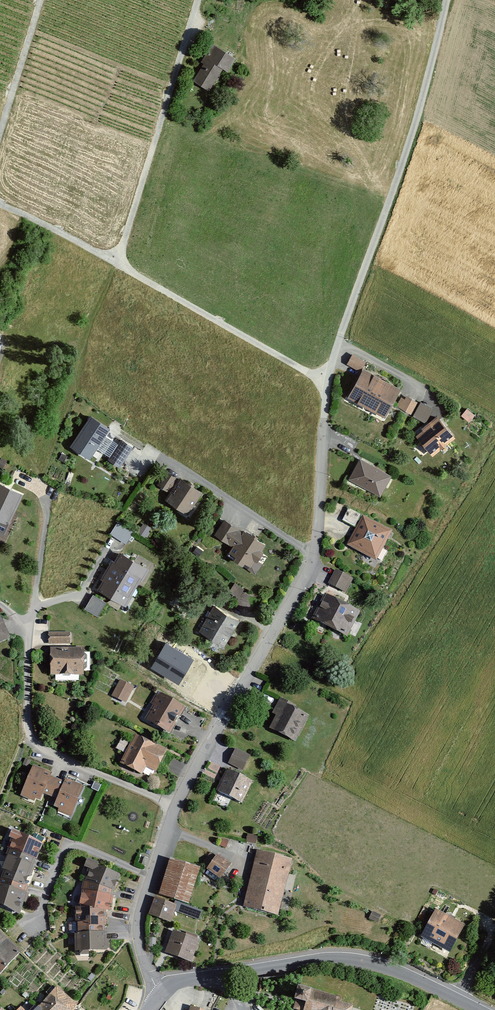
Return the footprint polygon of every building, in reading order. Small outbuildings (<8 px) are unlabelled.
[(222,40),(197,72),(218,88),(242,56),(222,40)] [(351,401),(381,417),(398,388),(366,370),(351,401)] [(418,401),(402,395),(398,407),(413,413),(418,401)] [(421,400),(413,415),(426,422),(434,408),(421,400)] [(108,427),(89,416),(69,449),(86,459),(108,427)] [(436,416),(412,439),(432,459),(456,436),(436,416)] [(130,447),(118,441),(107,460),(119,467),(130,447)] [(359,461),(348,481),(378,498),(389,478),(359,461)] [(169,493),(165,500),(188,516),(205,491),(180,474),(175,481),(166,474),(158,486),(169,493)] [(0,485),(0,521),(10,525),(23,495),(0,485)] [(356,526),(363,515),(350,508),(343,520),(356,526)] [(363,517),(346,548),(374,563),(391,532),(363,517)] [(261,544),(222,519),(211,536),(229,547),(225,554),(255,573),(265,557),(256,552),(261,544)] [(117,523),(110,535),(124,544),(132,533),(117,523)] [(117,551),(93,592),(110,601),(124,609),(135,590),(142,594),(158,565),(138,554),(134,560),(117,551)] [(336,571),(329,585),(344,592),(351,577),(336,571)] [(93,592),(83,610),(99,619),(110,601),(93,592)] [(358,617),(323,598),(310,620),(346,638),(358,617)] [(240,621),(213,607),(198,634),(225,648),(240,621)] [(9,637),(0,620),(0,643),(9,637)] [(48,633),(48,645),(69,645),(69,633),(48,633)] [(192,660),(166,644),(152,668),(178,684),(192,660)] [(81,651),(49,651),(49,676),(81,676),(81,651)] [(132,690),(118,684),(111,698),(125,704),(132,690)] [(182,709),(157,693),(143,721),(167,736),(182,709)] [(311,715),(279,699),(271,715),(276,718),(269,732),(296,745),(311,715)] [(163,751),(132,738),(120,766),(140,775),(144,766),(154,770),(163,751)] [(249,758),(234,751),(227,766),(243,773),(249,758)] [(49,775),(31,769),(21,798),(39,804),(42,796),(56,801),(52,811),(73,819),(85,787),(63,779),(61,785),(47,780),(49,775)] [(248,784),(225,772),(215,791),(239,803),(248,784)] [(0,875),(0,908),(18,915),(39,847),(10,831),(6,840),(10,844),(0,875)] [(290,861),(256,854),(244,905),(278,913),(290,861)] [(230,865),(215,855),(204,871),(219,881),(230,865)] [(74,903),(75,953),(105,951),(102,912),(117,872),(88,861),(74,903)] [(197,870),(170,862),(158,896),(188,906),(197,870)] [(154,898),(147,917),(171,925),(177,906),(154,898)] [(462,926),(434,912),(419,940),(447,954),(462,926)] [(20,952),(0,933),(0,973),(20,952)] [(195,941),(172,933),(166,952),(189,960),(195,941)] [(350,1004),(336,1000),(337,996),(308,989),(297,986),(294,996),(305,998),(303,1009),(348,1009),(350,1004)] [(56,987),(34,1009),(72,1009),(77,1005),(56,987)]
